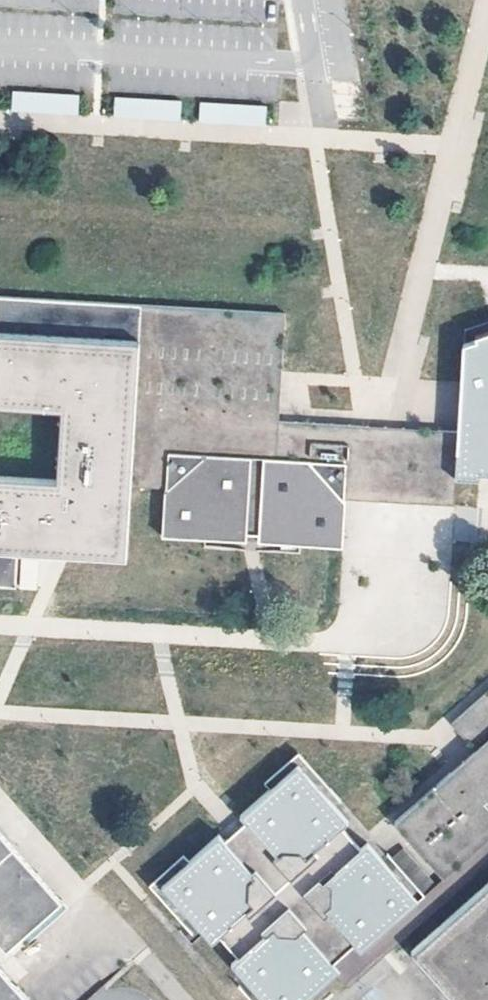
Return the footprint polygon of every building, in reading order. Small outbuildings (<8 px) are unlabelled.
[(11,93),(12,113),(82,112),(82,92),(11,93)] [(114,99),(114,119),(181,119),(181,99),(114,99)] [(199,101),(197,121),(264,128),(266,108),(199,101)] [(167,453),(257,457),(348,460),(345,498),(455,504),(457,476),(459,430),(279,420),(285,312),(0,294),(0,407),(65,410),(62,480),(0,477),(0,585),(15,586),(17,551),(126,557),(129,485),(165,487),(167,453)] [(457,476),(487,476),(487,334),(463,344),(459,430),(457,476)] [(252,540),(257,457),(167,453),(165,487),(163,534),(252,540)] [(257,457),(252,540),(343,545),(345,498),(348,460),(257,457)] [(19,589),(36,589),(35,560),(19,560),(19,589)] [(447,726),(471,753),(390,825),(439,879),(487,836),(487,690),(447,726)] [(157,888),(207,945),(215,939),(233,959),(226,965),(257,999),(303,999),(330,976),(333,973),(327,966),(348,947),(354,954),(430,887),(394,848),(377,863),(361,845),(354,852),(335,830),(342,824),(291,767),(234,818),(239,824),(218,842),(213,837),(157,888)] [(330,976),(342,990),(487,862),(487,836),(439,879),(430,887),(354,954),(348,947),(327,966),(333,973),(330,976)] [(55,904),(0,842),(0,951),(55,904)] [(407,953),(448,999),(487,999),(487,883),(407,953)] [(0,974),(0,999),(23,999),(0,974)]
